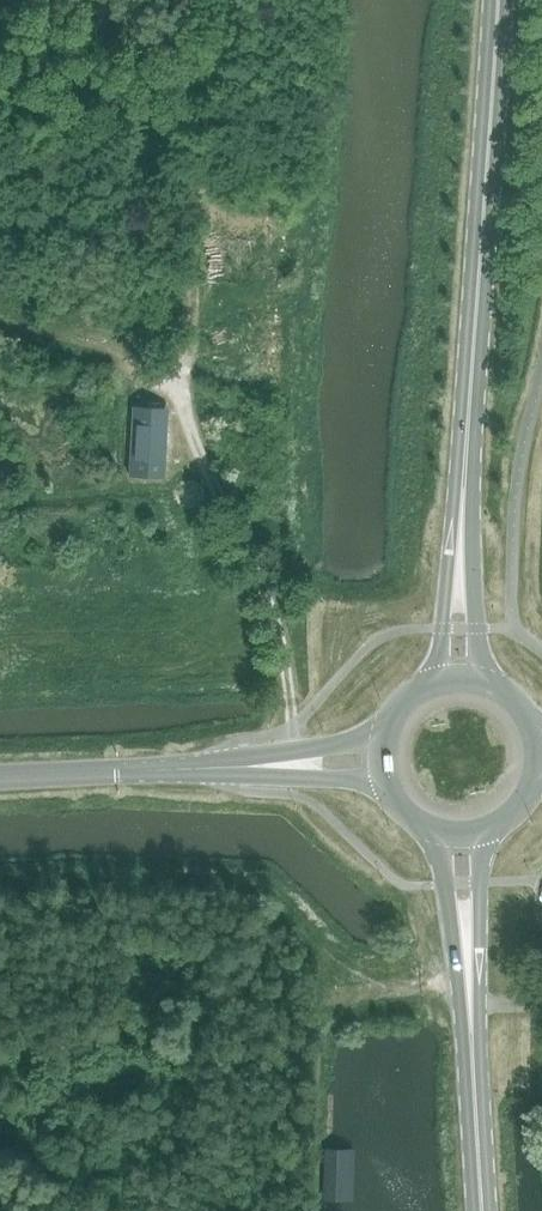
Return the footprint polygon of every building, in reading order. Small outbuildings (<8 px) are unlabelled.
[(168,408),(134,406),(130,474),(164,476),(168,408)] [(355,1150),(323,1149),(321,1199),(353,1201),(355,1150)]
